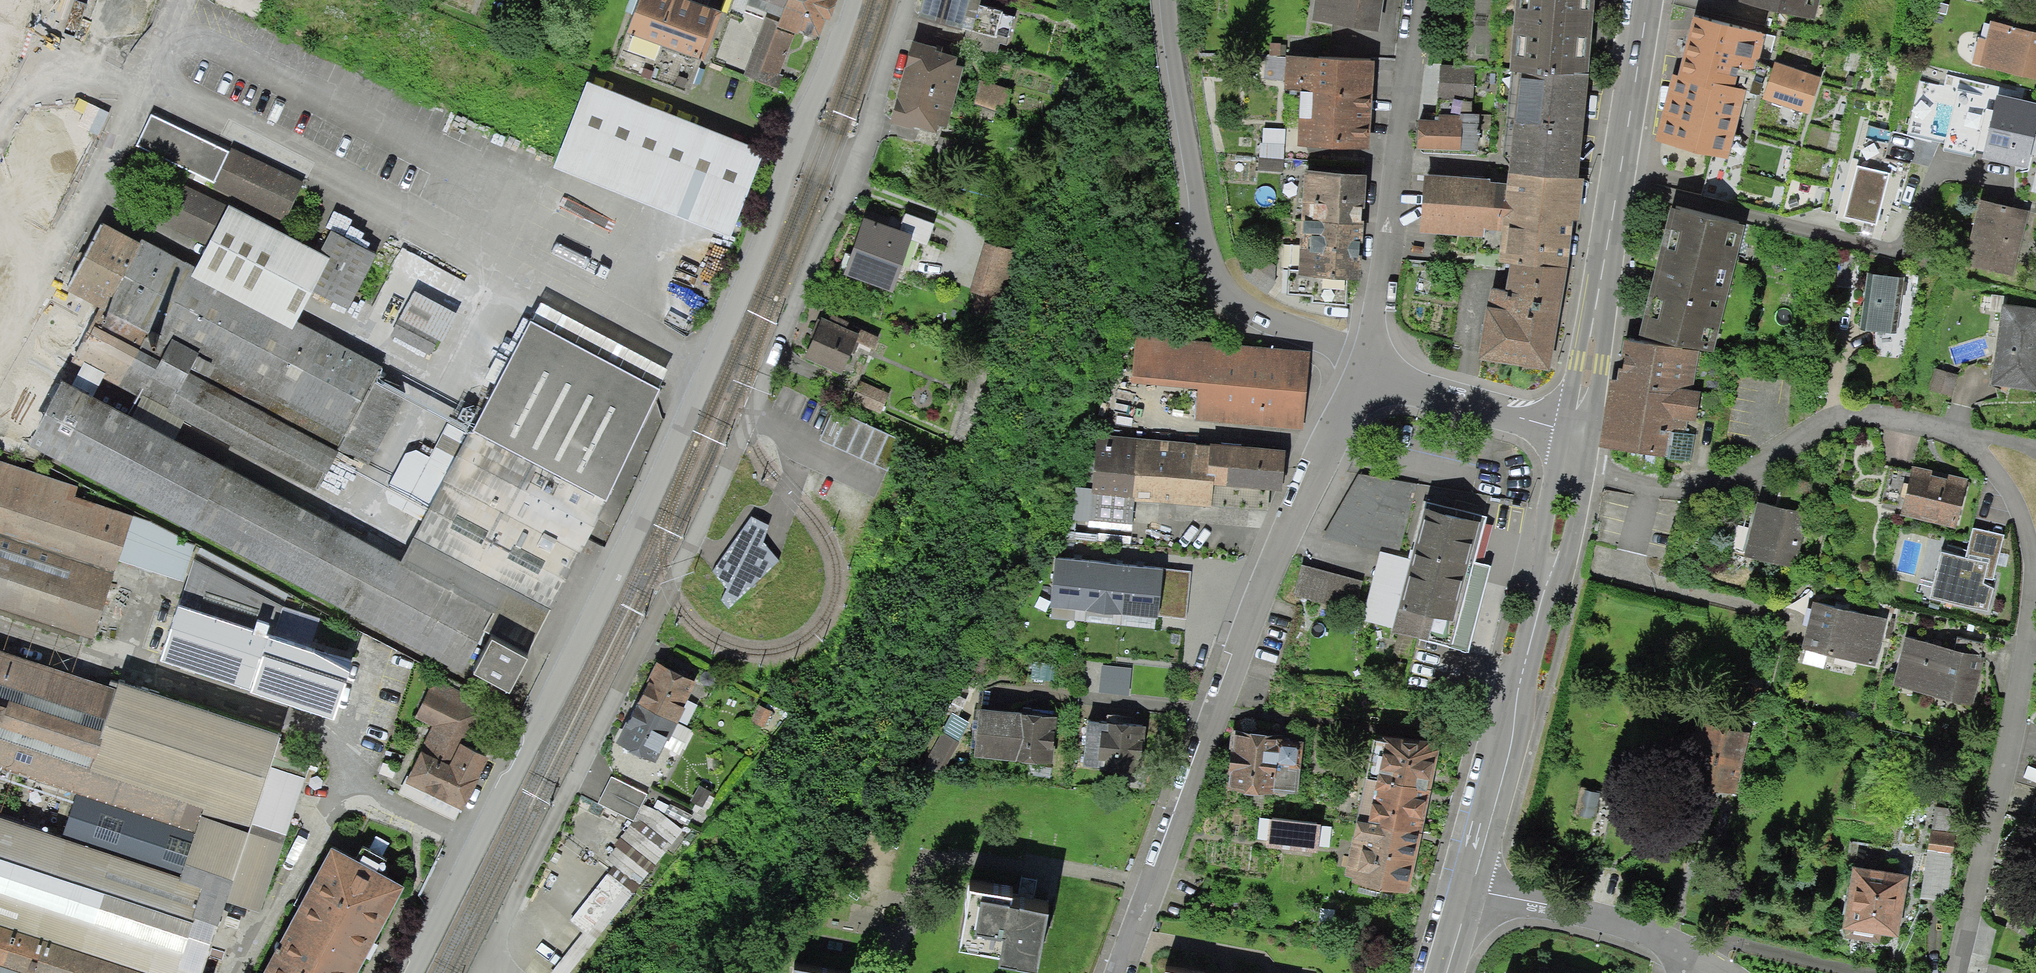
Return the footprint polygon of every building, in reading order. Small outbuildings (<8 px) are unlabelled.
[(691,0),(645,0),(634,32),(712,60),(728,13),(691,0)] [(789,0),(753,0),(749,11),(780,22),(789,0)] [(780,22),(824,39),(839,0),(789,0),(780,22)] [(928,16),(980,29),(987,0),(931,0),(928,16)] [(1314,24),(1387,35),(1392,0),(1318,0),(1314,24)] [(1520,71),(1526,72),(1599,76),(1604,0),(1524,0),(1520,71)] [(1746,3),(1820,21),(1825,0),(1746,0),(1746,3)] [(1768,36),(1696,18),(1665,138),(1742,157),(1759,90),(1740,85),(1743,76),(1757,80),(1768,36)] [(796,36),(763,25),(747,76),(780,87),(796,36)] [(1992,25),(1982,68),(2035,81),(2035,35),(1992,25)] [(1007,38),(968,29),(964,47),(1004,56),(1007,38)] [(961,57),(919,40),(898,120),(950,136),(967,73),(961,57)] [(1379,61),(1290,56),(1288,91),(1309,93),(1306,146),(1374,150),(1379,61)] [(1822,78),(1771,64),(1760,103),(1811,117),(1822,78)] [(1474,72),(1441,70),(1440,100),(1473,102),(1474,72)] [(1502,262),(1515,263),(1573,268),(1587,177),(1599,76),(1526,72),(1513,182),(1427,175),(1424,233),(1504,238),(1502,262)] [(1004,86),(981,82),(976,107),(999,112),(1004,86)] [(770,153),(591,84),(558,170),(737,238),(770,153)] [(2001,99),(1985,162),(2030,173),(2035,148),(2035,108),(2001,99)] [(301,185),(152,116),(136,150),(285,220),(301,185)] [(1461,120),(1420,121),(1420,153),(1461,153),(1461,120)] [(1372,174),(1308,171),(1306,246),(1289,246),(1288,295),(1313,295),(1313,303),(1346,305),(1346,278),(1368,279),(1372,174)] [(229,211),(176,183),(155,223),(206,249),(191,279),(297,333),(317,294),(351,311),(379,257),(334,234),(323,253),(232,207),(229,211)] [(2030,214),(1981,204),(1967,268),(2017,278),(2030,214)] [(1678,213),(1646,326),(1716,346),(1749,233),(1678,213)] [(916,237),(874,221),(853,276),(895,292),(916,237)] [(102,308),(71,359),(317,488),(335,452),(363,466),(405,385),(297,333),(191,279),(96,230),(66,290),(102,308)] [(1573,268),(1515,263),(1508,291),(1495,288),(1485,357),(1558,372),(1573,268)] [(1907,282),(1866,276),(1857,331),(1898,337),(1907,282)] [(2003,308),(1992,385),(2035,391),(2035,312),(2003,308)] [(863,337),(826,320),(809,358),(846,375),(863,337)] [(415,537),(547,605),(659,389),(528,322),(469,437),(446,425),(428,460),(449,471),(415,537)] [(1682,346),(1628,337),(1610,446),(1686,459),(1697,392),(1675,389),(1682,346)] [(1314,351),(1155,338),(1151,384),(1205,389),(1203,421),(1308,430),(1314,351)] [(490,612),(58,390),(33,442),(459,670),(490,612)] [(888,435),(834,413),(822,442),(876,464),(888,435)] [(1291,447),(1099,431),(1094,495),(1268,509),(1270,488),(1288,489),(1291,447)] [(100,645),(127,567),(182,581),(197,541),(76,498),(80,486),(0,459),(0,611),(100,645)] [(1967,479),(1912,466),(1900,514),(1955,528),(1967,479)] [(1426,488),(1360,476),(1323,540),(1380,552),(1364,622),(1393,630),(1426,488)] [(1805,509),(1763,500),(1751,557),(1793,566),(1805,509)] [(1487,518),(1424,505),(1395,632),(1457,645),(1487,518)] [(1941,551),(1930,597),(1988,611),(1993,587),(1983,582),(1985,577),(1993,579),(2004,535),(1972,527),(1965,556),(1941,551)] [(1149,561),(1081,555),(1076,610),(1145,616),(1149,561)] [(284,607),(195,561),(160,661),(333,720),(349,673),(310,652),(320,619),(284,607)] [(1365,580),(1303,563),(1294,597),(1358,611),(1365,580)] [(1883,618),(1818,599),(1805,643),(1869,663),(1883,618)] [(541,654),(502,634),(485,669),(523,688),(541,654)] [(1973,653),(1907,637),(1896,681),(1962,697),(1973,653)] [(226,901),(260,912),(317,747),(119,683),(116,690),(0,651),(0,972),(201,972),(226,901)] [(699,684),(660,664),(619,743),(658,764),(699,684)] [(487,709),(437,682),(416,719),(433,728),(404,780),(466,813),(496,759),(467,744),(487,709)] [(1061,715),(986,708),(981,758),(1056,765),(1061,715)] [(1154,726),(1089,722),(1086,769),(1151,773),(1154,726)] [(1755,733),(1711,722),(1696,782),(1740,793),(1755,733)] [(1307,742),(1238,736),(1234,789),(1302,795),(1307,742)] [(1438,744),(1382,737),(1354,879),(1417,893),(1446,754),(1438,744)] [(649,798),(612,780),(600,806),(636,823),(649,798)] [(1324,823),(1272,817),(1269,848),(1320,853),(1324,823)] [(333,842),(262,972),(356,972),(406,882),(333,842)] [(1915,874),(1866,865),(1854,928),(1903,938),(1915,874)] [(1030,890),(986,884),(979,940),(1020,945),(1018,960),(1058,966),(1067,904),(1029,898),(1030,890)]
